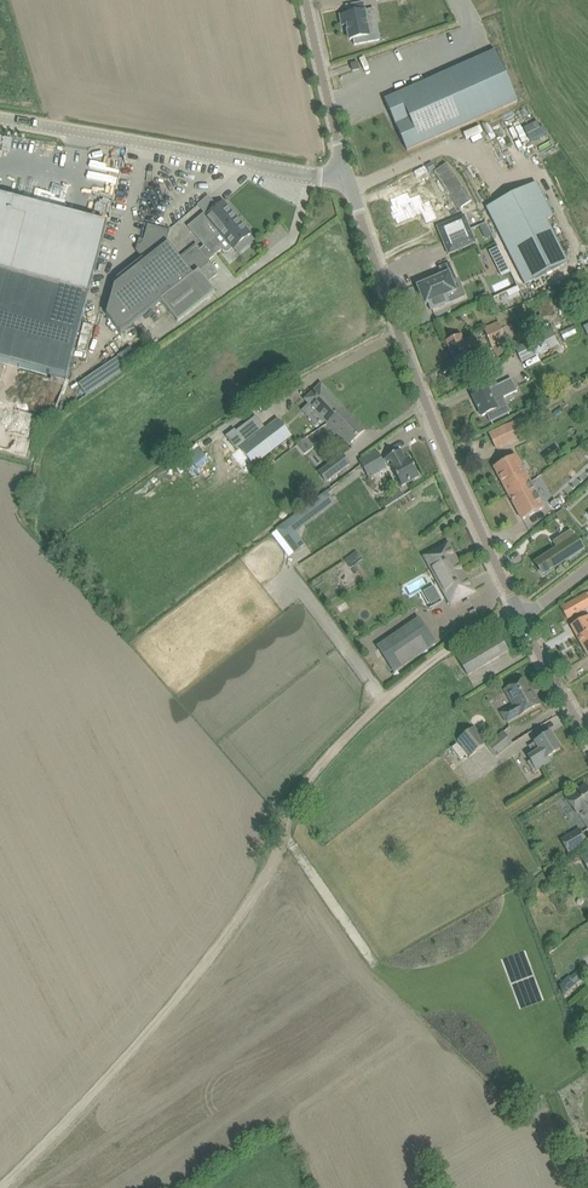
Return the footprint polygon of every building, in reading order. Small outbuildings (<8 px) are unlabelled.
[(350,40),(354,39),(355,45),(379,40),(374,10),(364,11),(363,3),(347,6),(348,14),(341,16),(343,26),(347,25),(350,40)] [(407,151),(518,102),(495,51),(385,100),(407,151)] [(358,62),(351,64),(353,71),(359,69),(358,62)] [(431,163),(425,166),(429,172),(435,169),(431,163)] [(446,164),(434,173),(459,208),(471,200),(446,164)] [(536,182),(486,207),(524,284),(567,262),(546,219),(552,215),(536,182)] [(411,191),(391,199),(394,205),(392,206),(399,224),(424,213),(428,222),(439,218),(432,201),(427,203),(422,193),(413,197),(411,191)] [(88,294),(107,224),(0,196),(0,271),(88,294)] [(223,203),(202,221),(201,226),(213,239),(220,232),(236,219),(223,203)] [(464,216),(437,227),(443,241),(470,229),(464,216)] [(213,239),(200,250),(205,258),(207,260),(221,249),(223,251),(228,251),(233,247),(234,248),(250,234),(236,219),(220,232),(213,239)] [(489,230),(486,224),(480,226),(483,233),(489,230)] [(199,271),(199,272),(201,270),(209,263),(207,260),(205,258),(200,250),(199,251),(196,247),(180,259),(167,242),(170,228),(169,231),(148,225),(143,240),(139,239),(136,251),(144,262),(115,285),(114,285),(106,314),(121,333),(121,332),(161,301),(199,271)] [(470,229),(443,241),(449,254),(475,243),(470,229)] [(502,257),(495,261),(499,269),(506,266),(502,257)] [(218,274),(209,263),(201,270),(199,272),(208,282),(218,274)] [(430,281),(418,286),(425,304),(428,303),(430,310),(449,302),(447,295),(456,292),(452,282),(457,280),(456,279),(450,263),(438,267),(442,276),(437,279),(437,278),(430,281)] [(55,376),(66,379),(89,295),(88,294),(0,271),(0,362),(55,376)] [(199,271),(161,301),(177,322),(215,292),(208,282),(199,272),(199,271)] [(499,322),(484,329),(492,347),(506,340),(499,322)] [(558,345),(552,332),(516,349),(522,362),(558,345)] [(463,340),(461,336),(446,343),(455,363),(480,352),(473,336),(463,340)] [(130,347),(118,356),(126,367),(138,359),(130,347)] [(484,391),(473,396),(482,416),(487,414),(491,421),(501,416),(498,409),(495,402),(504,398),(517,391),(511,378),(498,384),(484,391)] [(311,394),(306,399),(307,401),(316,411),(309,418),(315,425),(317,423),(318,424),(321,421),(320,420),(323,418),(328,423),(344,408),(323,386),(312,396),(311,394)] [(344,408),(328,423),(349,445),(365,430),(344,408)] [(233,431),(225,437),(234,449),(262,428),(254,417),(234,433),(233,431)] [(268,428),(240,449),(253,466),(291,437),(278,420),(268,428)] [(508,424),(489,432),(497,448),(515,440),(508,424)] [(306,438),(297,445),(304,454),(313,447),(306,438)] [(401,450),(390,456),(385,459),(390,469),(392,468),(402,487),(419,477),(409,458),(406,460),(401,450)] [(377,451),(359,461),(368,478),(386,468),(377,451)] [(318,472),(326,482),(350,463),(342,453),(318,472)] [(505,462),(494,467),(509,494),(522,519),(543,508),(530,483),(530,482),(516,456),(505,462)] [(326,490),(276,529),(294,552),(305,544),(296,532),(335,502),(326,490)] [(554,508),(559,504),(555,500),(550,504),(554,508)] [(562,509),(555,513),(560,521),(567,516),(562,509)] [(583,548),(575,536),(535,563),(544,575),(583,548)] [(465,574),(458,562),(457,562),(447,545),(438,550),(436,549),(430,553),(429,555),(426,557),(433,569),(439,565),(445,577),(439,580),(452,603),(473,592),(464,575),(465,574)] [(344,558),(351,567),(362,559),(355,550),(344,558)] [(433,605),(444,599),(437,586),(425,591),(433,605)] [(561,608),(567,619),(587,607),(587,597),(586,594),(561,608)] [(582,620),(571,626),(587,657),(587,617),(582,620)] [(393,670),(434,642),(419,620),(379,648),(393,670)] [(496,631),(455,656),(468,676),(508,651),(496,631)] [(514,706),(501,713),(507,722),(519,715),(540,704),(534,694),(532,695),(523,679),(515,684),(513,683),(508,686),(507,689),(505,690),(514,706)] [(476,729),(459,742),(470,756),(487,743),(476,729)] [(497,755),(503,751),(512,743),(503,732),(488,744),(497,755)] [(548,758),(560,750),(550,733),(535,742),(540,750),(528,758),(530,761),(527,762),(533,771),(536,769),(536,770),(542,767),(541,766),(550,761),(548,758)] [(575,793),(567,799),(577,814),(578,813),(587,827),(587,790),(585,786),(575,793)] [(579,828),(561,838),(568,853),(587,842),(579,828)] [(587,870),(587,851),(580,856),(587,870)]
